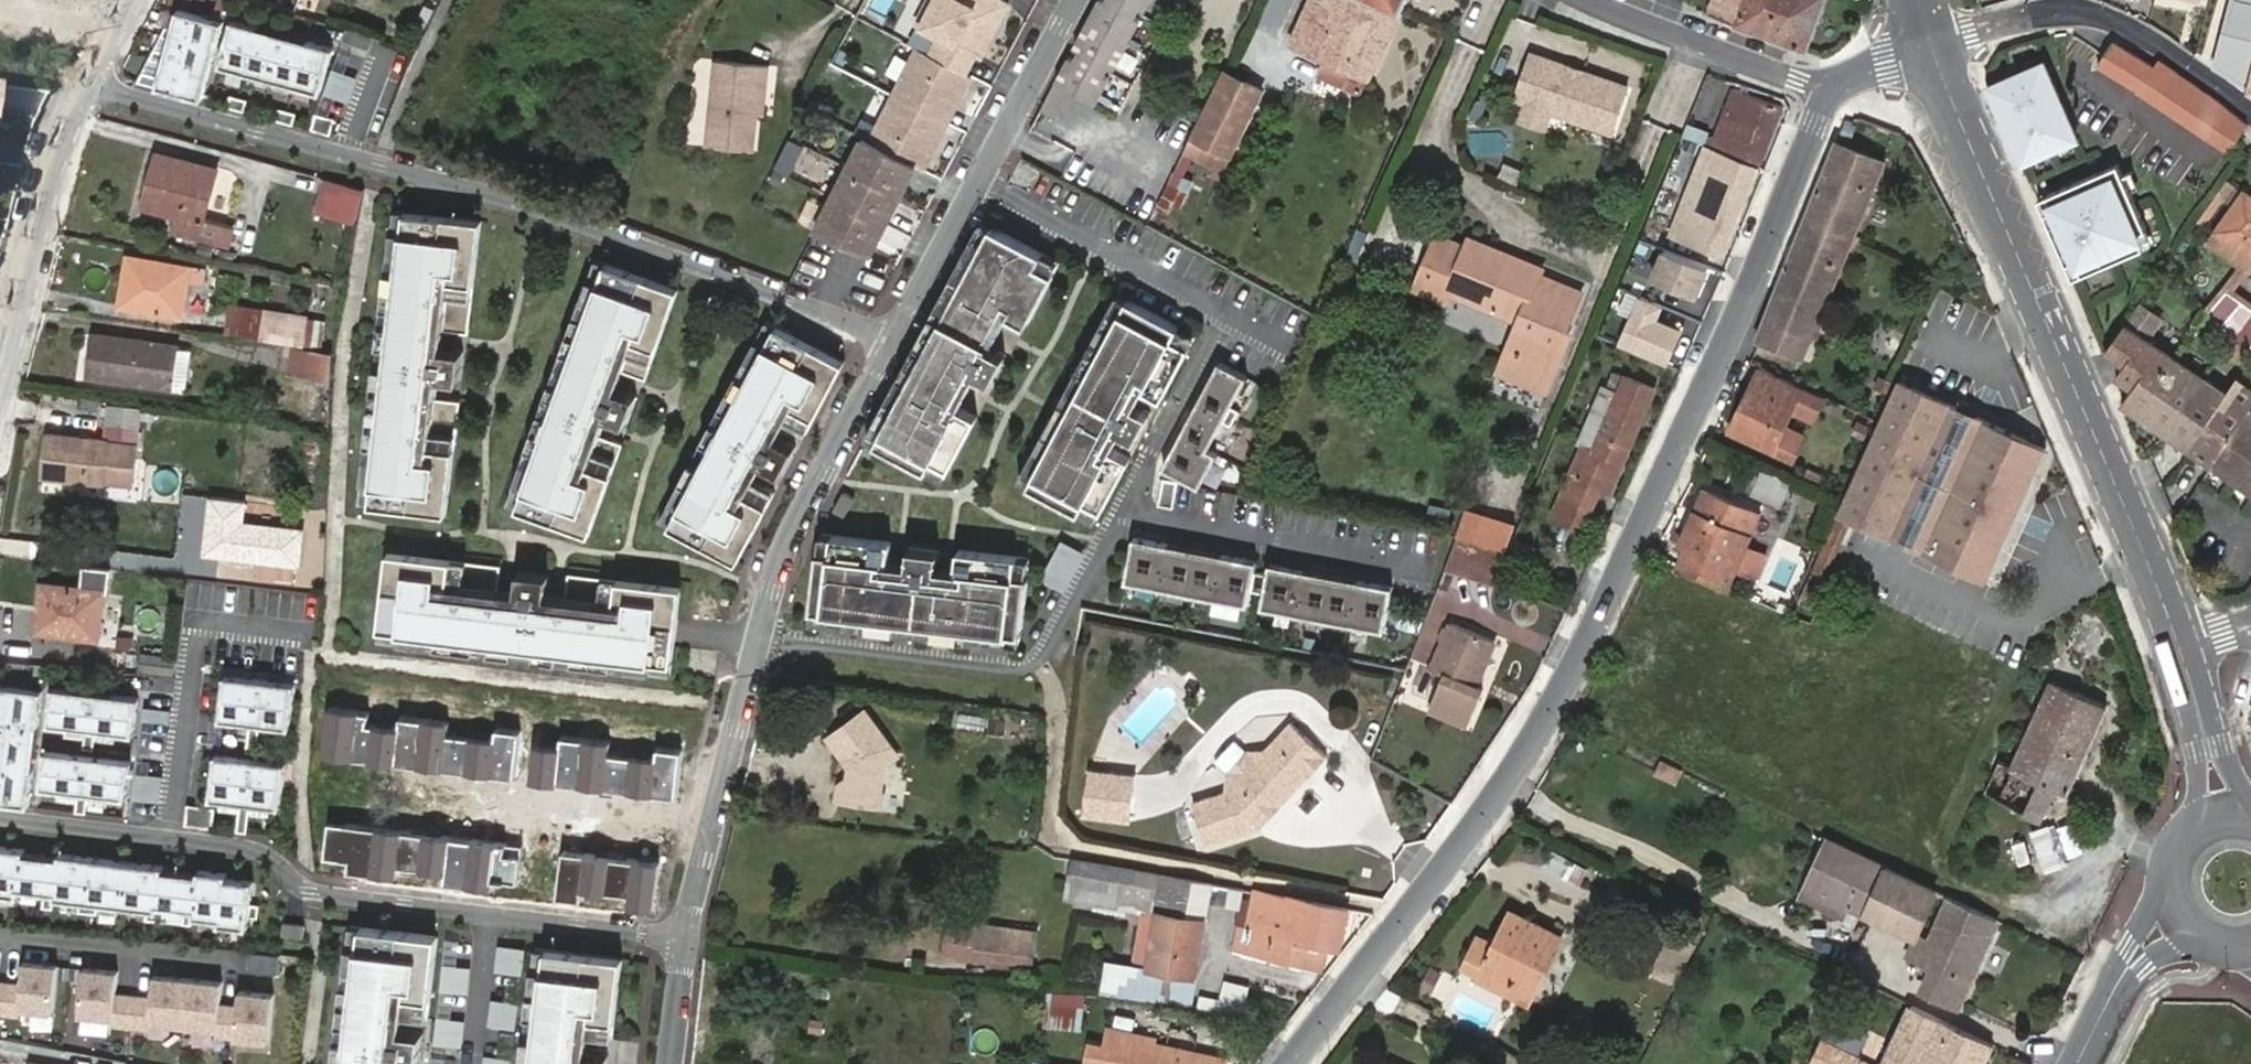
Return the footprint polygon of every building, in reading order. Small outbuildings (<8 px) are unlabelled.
[(1011,0),(931,0),(922,18),(945,29),(935,49),(922,43),(875,136),(869,133),(822,227),(878,248),(923,159),(930,163),(946,130),(939,126),(952,99),(960,103),(976,70),(965,65),(975,44),(986,50),(1011,0)] [(1103,100),(1155,0),(1100,0),(1060,78),(1103,100)] [(1399,10),(1378,0),(1292,0),(1277,34),(1326,57),(1320,72),(1363,93),(1399,10)] [(1399,10),(1404,0),(1378,0),(1399,10)] [(1829,0),(1715,0),(1712,8),(1812,42),(1829,0)] [(2214,55),(2250,72),(2250,0),(2230,0),(2214,55)] [(202,102),(223,26),(178,13),(157,90),(202,102)] [(220,68),(329,98),(341,54),(233,23),(220,68)] [(2096,63),(2169,111),(2171,112),(2198,131),(2204,135),(2227,150),(2246,124),(2203,91),(2159,60),(2154,66),(2112,40),(2102,55),(2096,63)] [(1630,82),(1535,44),(1517,90),(1527,94),(1553,104),(1612,128),(1630,82)] [(2042,58),(1980,84),(2015,168),(2078,142),(2067,115),(2042,58)] [(756,149),(760,111),(763,81),(769,81),(771,64),(720,59),(712,145),(756,149)] [(1171,179),(1190,188),(1195,179),(1187,174),(1196,156),(1213,164),(1209,172),(1219,177),(1264,88),(1249,78),(1226,67),(1171,179)] [(1762,73),(1760,72),(1754,91),(1782,101),(1790,82),(1762,73)] [(769,81),(763,81),(760,111),(766,112),(769,81)] [(7,126),(13,85),(0,83),(0,125),(7,126)] [(1734,84),(1715,145),(1762,165),(1788,103),(1782,101),(1754,91),(1734,84)] [(1553,104),(1527,94),(1521,109),(1546,120),(1553,104)] [(228,109),(245,113),(248,102),(231,98),(228,109)] [(276,122),(294,127),(297,116),(280,111),(276,122)] [(312,132),(331,138),(335,122),(316,117),(312,132)] [(1882,162),(1836,140),(1773,292),(1755,337),(1758,339),(1799,356),(1882,162)] [(1715,145),(1708,142),(1675,231),(1726,252),(1762,165),(1715,145)] [(235,224),(208,216),(220,167),(158,150),(143,204),(176,214),(173,228),(228,246),(235,224)] [(2116,163),(2038,196),(2072,277),(2150,244),(2116,163)] [(363,186),(327,176),(317,209),(356,219),(363,186)] [(2250,256),(2250,198),(2244,193),(2217,232),(2221,235),(2250,256)] [(2220,199),(2215,196),(2196,223),(2202,227),(2220,199)] [(482,216),(395,205),(358,497),(445,508),(459,397),(435,394),(436,385),(437,375),(459,378),(463,348),(442,345),(443,335),(444,326),(467,329),(482,216)] [(1067,259),(988,216),(871,432),(949,475),(984,411),(966,401),(973,388),(983,369),(1001,378),(1015,352),(999,342),(1006,329),(1016,311),(1034,320),(1067,259)] [(2249,270),(2250,272),(2250,256),(2221,235),(2214,246),(2238,263),(2249,270)] [(1447,290),(1444,298),(1516,329),(1496,374),(1541,393),(1567,335),(1561,332),(1574,303),(1537,286),(1540,279),(1468,246),(1464,256),(1436,243),(1420,279),(1447,290)] [(1667,246),(1654,276),(1697,294),(1710,264),(1667,246)] [(184,308),(190,269),(191,263),(130,251),(120,302),(183,312),(184,308)] [(680,286),(597,256),(508,501),(591,531),(624,441),(602,433),(605,424),(608,416),(628,423),(639,394),(618,386),(622,376),(625,369),(647,377),(680,286)] [(2205,306),(2210,312),(2228,293),(2250,308),(2250,299),(2237,290),(2249,270),(2238,263),(2205,306)] [(211,274),(190,269),(184,308),(204,312),(211,274)] [(1439,310),(1444,298),(1447,290),(1420,279),(1412,298),(1439,310)] [(1203,327),(1124,286),(1059,410),(1026,473),(1105,514),(1138,451),(1120,442),(1128,425),(1143,433),(1158,405),(1142,397),(1151,381),(1170,390),(1203,327)] [(1663,303),(1642,293),(1620,343),(1667,364),(1681,330),(1656,319),(1663,303)] [(2246,352),(2250,344),(2250,308),(2228,293),(2210,312),(2246,352)] [(232,303),(227,332),(281,340),(304,343),(307,314),(232,303)] [(2128,321),(2156,331),(2162,313),(2135,303),(2128,321)] [(847,360),(768,318),(661,517),(740,559),(776,491),(755,479),(760,470),(764,462),(783,472),(798,445),(779,435),(783,427),(787,418),(809,430),(847,360)] [(1857,322),(1850,337),(1896,358),(1903,343),(1857,322)] [(2125,322),(2106,349),(2122,365),(2116,373),(2133,392),(2125,406),(2210,465),(2249,407),(2125,322)] [(178,342),(94,329),(89,371),(172,383),(178,342)] [(1799,356),(1758,339),(1751,358),(1766,364),(1769,360),(1793,370),(1799,356)] [(277,368),(332,375),(334,347),(304,343),(281,340),(277,368)] [(1254,367),(1226,352),(1170,458),(1207,478),(1223,447),(1214,443),(1254,367)] [(1821,394),(1801,385),(1759,366),(1742,405),(1748,407),(1736,434),(1772,450),(1792,406),(1811,415),(1821,394)] [(1586,527),(1602,489),(1614,460),(1627,464),(1658,387),(1615,369),(1609,382),(1619,387),(1596,444),(1586,441),(1555,515),(1586,527)] [(1984,579),(2044,449),(1915,387),(1918,382),(1910,378),(1908,384),(1902,381),(1836,524),(1843,526),(1846,528),(1851,517),(1856,520),(1984,579)] [(1889,392),(1891,386),(1880,380),(1878,387),(1889,392)] [(50,429),(47,471),(104,478),(104,475),(131,478),(135,443),(141,403),(114,399),(109,436),(50,429)] [(1748,407),(1742,405),(1730,432),(1736,434),(1748,407)] [(2249,407),(2210,465),(2250,495),(2250,409),(2249,407)] [(1614,460),(1602,489),(1615,495),(1627,464),(1614,460)] [(1760,468),(1748,493),(1778,507),(1790,481),(1760,468)] [(1158,477),(1154,503),(1171,505),(1176,480),(1158,477)] [(1759,513),(1746,507),(1704,488),(1696,505),(1703,508),(1685,548),(1677,565),(1719,584),(1726,567),(1733,571),(1759,513)] [(1703,508),(1696,505),(1677,545),(1685,548),(1703,508)] [(1477,539),(1509,548),(1519,522),(1488,514),(1477,539)] [(1843,526),(1836,524),(1814,572),(1821,574),(1843,526)] [(825,529),(814,617),(1024,642),(1034,554),(962,546),(959,567),(950,566),(941,565),(944,546),(913,543),(911,561),(901,559),(893,558),(896,538),(825,529)] [(1138,532),(1130,573),(1252,598),(1255,586),(1268,588),(1265,601),(1387,627),(1395,586),(1273,561),(1271,572),(1258,569),(1260,558),(1138,532)] [(1477,539),(1475,538),(1459,574),(1492,589),(1509,548),(1477,539)] [(1064,592),(1084,551),(1059,539),(1039,579),(1064,592)] [(388,549),(378,636),(671,669),(681,582),(568,569),(565,594),(555,593),(546,591),(549,571),(518,567),(516,588),(507,587),(497,586),(500,561),(388,549)] [(1821,574),(1814,572),(1794,615),(1811,621),(1830,579),(1821,574)] [(37,627),(98,635),(104,586),(42,578),(37,627)] [(1185,611),(1232,615),(1234,600),(1187,595),(1185,611)] [(1439,710),(1473,631),(1453,622),(1436,666),(1448,671),(1433,708),(1439,710)] [(1495,640),(1473,631),(1439,710),(1470,722),(1484,688),(1478,685),(1495,640)] [(177,672),(179,652),(143,647),(142,668),(177,672)] [(245,719),(276,722),(281,678),(210,669),(205,714),(235,717),(232,745),(242,746),(245,719)] [(2055,785),(2068,790),(2106,705),(2051,679),(2011,765),(2001,760),(1985,793),(2041,818),(2055,785)] [(42,686),(0,681),(0,729),(6,730),(4,750),(0,750),(0,798),(29,801),(42,686)] [(96,726),(135,731),(140,695),(53,684),(48,720),(86,725),(84,746),(94,748),(96,726)] [(868,701),(832,728),(854,758),(853,770),(844,776),(842,793),(888,798),(889,785),(880,773),(881,761),(902,744),(868,701)] [(986,705),(958,702),(956,716),(985,719),(986,705)] [(370,712),(329,707),(323,754),(516,781),(523,733),(497,729),(496,740),(449,733),(450,722),(398,715),(397,727),(369,724),(370,712)] [(1340,751),(1302,713),(1276,739),(1242,771),(1248,781),(1238,783),(1204,797),(1216,840),(1267,818),(1340,751)] [(561,747),(533,743),(528,779),(680,800),(686,753),(661,749),(660,759),(613,753),(614,742),(562,735),(561,747)] [(1251,737),(1231,763),(1238,783),(1248,781),(1242,771),(1276,739),(1251,737)] [(45,747),(41,784),(78,788),(75,810),(86,811),(88,790),(128,794),(132,758),(45,747)] [(267,801),(272,757),(200,749),(196,793),(226,796),(222,825),(233,826),(236,797),(267,801)] [(1659,759),(1653,774),(1674,783),(1680,769),(1659,759)] [(1137,774),(1091,768),(1085,814),(1131,820),(1137,774)] [(158,803),(161,775),(134,772),(131,800),(158,803)] [(213,824),(216,804),(189,800),(187,821),(213,824)] [(326,856),(350,859),(349,871),(398,878),(400,864),(448,871),(447,881),(491,887),(493,873),(520,877),(525,844),(331,817),(326,856)] [(2032,827),(2037,871),(2062,868),(2057,824),(2032,827)] [(1802,884),(1848,906),(1913,937),(1905,953),(1931,967),(1921,987),(1956,1005),(1997,918),(1824,837),(1802,884)] [(0,843),(0,887),(17,890),(18,884),(42,887),(40,901),(51,902),(52,892),(78,895),(77,905),(95,908),(96,898),(145,904),(143,914),(162,916),(164,903),(182,905),(181,918),(190,920),(191,913),(216,916),(216,920),(245,924),(246,912),(255,913),(256,901),(248,900),(251,879),(225,876),(226,871),(197,868),(197,871),(149,865),(149,862),(57,850),(57,854),(22,850),(23,846),(0,843)] [(562,852),(557,897),(583,899),(584,888),(631,894),(630,903),(653,906),(658,862),(562,852)] [(1136,866),(1070,854),(1066,879),(1133,890),(1136,866)] [(1136,866),(1133,890),(1159,894),(1163,870),(1136,866)] [(1212,878),(1163,870),(1159,894),(1147,965),(1196,973),(1212,878)] [(1802,884),(1796,898),(1842,919),(1848,906),(1802,884)] [(1341,946),(1350,902),(1253,885),(1246,918),(1238,917),(1235,945),(1294,956),(1298,939),(1341,946)] [(1464,964),(1481,972),(1483,966),(1526,985),(1541,954),(1552,958),(1563,936),(1511,909),(1495,942),(1478,935),(1464,964)] [(975,953),(1030,962),(1035,928),(980,920),(975,953)] [(349,923),(332,1063),(396,1063),(397,1059),(419,1062),(422,1031),(400,1029),(402,1014),(427,1017),(437,934),(349,923)] [(495,944),(493,972),(521,974),(523,946),(495,944)] [(521,1063),(606,1063),(607,1055),(585,1052),(588,1033),(612,1036),(622,957),(537,946),(521,1063)] [(1483,966),(1481,972),(1479,977),(1531,1002),(1552,958),(1541,954),(1526,985),(1483,966)] [(54,1016),(60,963),(23,959),(20,983),(0,981),(0,1010),(54,1016)] [(467,993),(469,966),(445,964),(443,991),(467,993)] [(1196,973),(1147,965),(1145,972),(1142,970),(1139,995),(1153,996),(1153,995),(1191,1000),(1196,973)] [(121,970),(83,966),(76,1023),(271,1044),(276,996),(241,992),(240,1008),(218,1006),(221,982),(155,975),(153,998),(118,994),(121,970)] [(1197,996),(1196,1010),(1245,1014),(1248,983),(1221,980),(1219,998),(1197,996)] [(1048,1002),(1047,1022),(1097,1028),(1100,1007),(1048,1002)] [(1994,1046),(1909,1005),(1882,1063),(1985,1063),(1994,1046)] [(436,1044),(460,1046),(463,1018),(439,1016),(436,1044)] [(1228,1057),(1157,1041),(1157,1034),(1108,1025),(1104,1047),(1110,1050),(1108,1063),(1226,1063),(1228,1057)] [(1858,1056),(1820,1038),(1808,1063),(1854,1063),(1858,1056)] [(1996,1063),(2011,1063),(2012,1063),(1997,1055),(1993,1063),(1996,1063)]
